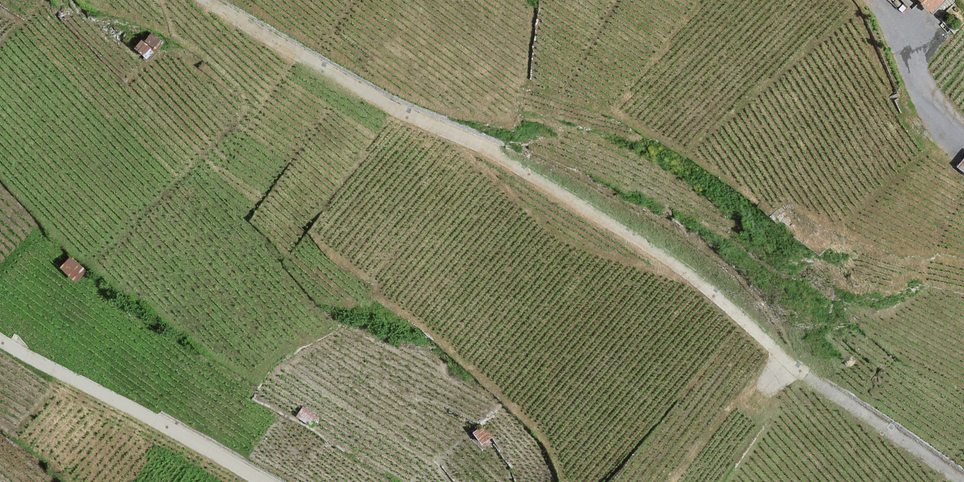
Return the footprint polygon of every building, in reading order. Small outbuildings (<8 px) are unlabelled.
[(911,9),(920,0),(931,11),(943,0),(902,0),(911,9)] [(155,46),(146,38),(137,48),(145,56),(155,46)] [(85,271),(72,258),(62,268),(75,280),(85,271)] [(318,418),(303,409),(299,417),(313,425),(318,418)] [(489,437),(483,428),(475,433),(482,442),(489,437)]
